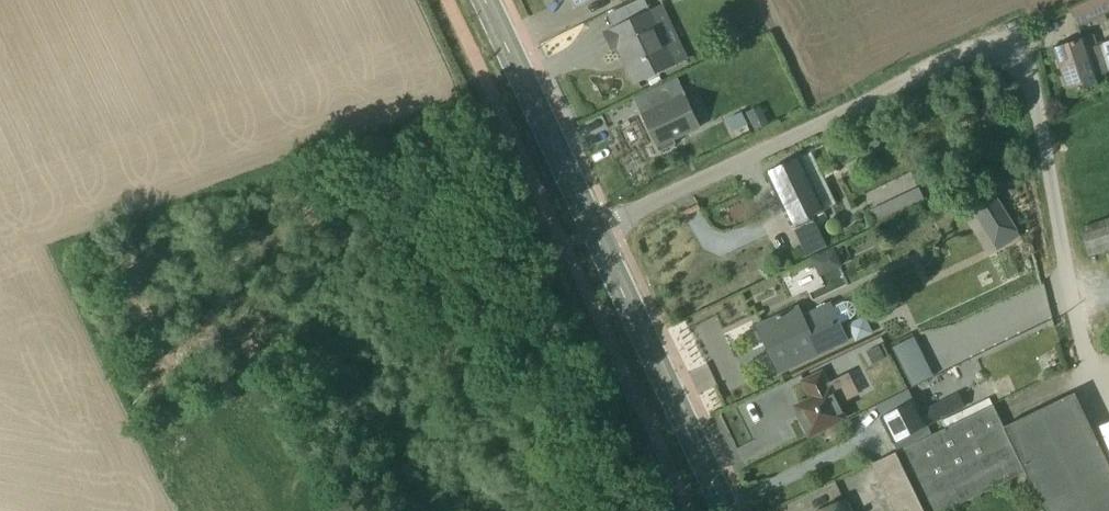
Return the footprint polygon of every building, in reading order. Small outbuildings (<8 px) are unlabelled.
[(602,32),(612,52),(617,49),(634,84),(688,59),(662,4),(648,11),(643,0),(639,0),(606,16),(612,28),(602,32)] [(1068,10),(1077,32),(1108,17),(1108,0),(1090,0),(1068,10)] [(1093,40),(1058,51),(1074,97),(1108,86),(1093,40)] [(683,95),(640,115),(658,153),(675,145),(672,141),(699,129),(683,95)] [(809,152),(763,175),(796,239),(817,228),(812,217),(836,205),(809,152)] [(911,173),(876,189),(882,201),(917,185),(911,173)] [(874,205),(878,216),(925,199),(921,188),(874,205)] [(737,199),(722,205),(728,218),(742,212),(737,199)] [(997,200),(977,214),(1001,249),(1021,235),(997,200)] [(1108,257),(1108,216),(1078,232),(1094,264),(1108,257)] [(797,309),(758,327),(779,371),(846,340),(840,326),(854,319),(846,302),(832,309),(829,303),(800,317),(797,309)] [(912,336),(888,348),(910,390),(934,378),(912,336)] [(811,398),(795,406),(809,435),(844,419),(837,404),(856,395),(847,376),(829,384),(823,373),(803,383),(811,398)] [(1074,392),(1004,426),(995,409),(873,467),(894,510),(943,510),(1023,473),(1042,510),(1108,510),(1108,466),(1074,392)] [(879,418),(894,449),(929,433),(927,427),(967,409),(960,394),(920,412),(915,401),(879,418)] [(824,510),(853,510),(847,500),(824,510)]
